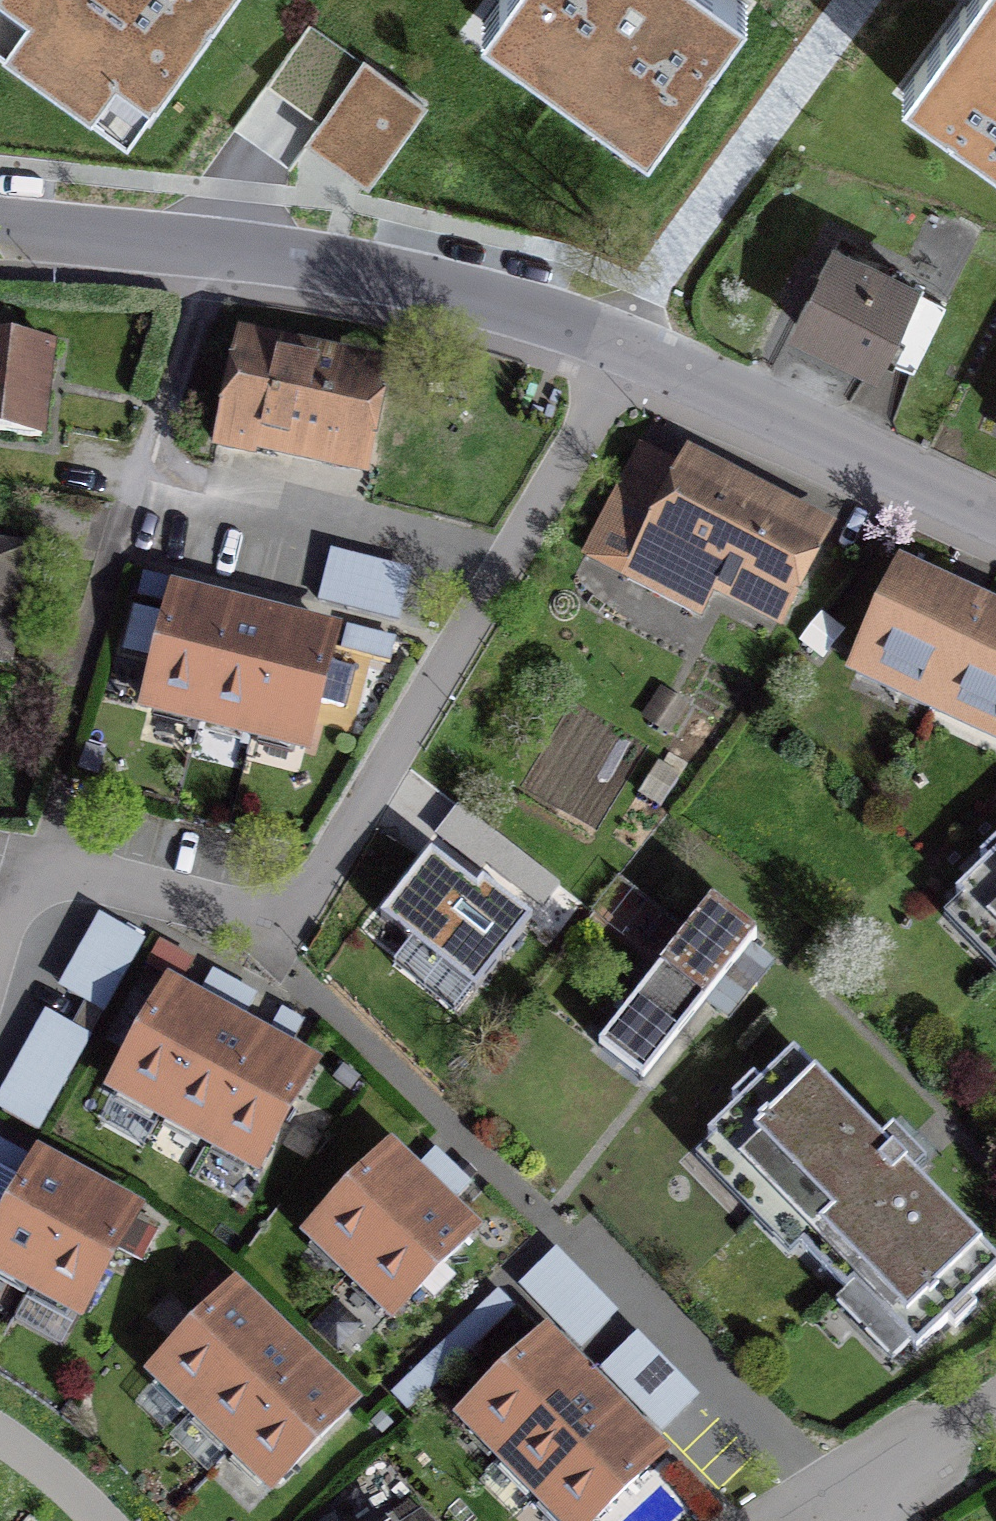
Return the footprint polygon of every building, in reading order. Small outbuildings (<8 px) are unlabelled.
[(126,121),(214,0),(0,0),(0,31),(126,121)] [(479,31),(645,150),(747,8),(735,0),(501,0),(479,31)] [(902,98),(995,159),(995,0),(969,0),(902,98)] [(424,105),(360,62),(303,145),(367,188),(424,105)] [(914,286),(832,248),(796,324),(878,363),(884,351),(916,366),(945,306),(912,290),(914,286)] [(0,342),(0,432),(42,436),(51,347),(0,342)] [(376,384),(238,352),(216,445),(242,451),(247,430),(360,456),(376,384)] [(817,539),(640,449),(614,500),(655,521),(627,577),(696,612),(714,576),(781,610),(817,539)] [(0,548),(0,662),(9,663),(24,552),(0,548)] [(408,582),(328,561),(318,600),(398,620),(408,582)] [(866,653),(995,714),(995,620),(947,598),(902,577),(866,653)] [(173,597),(146,704),(307,744),(334,638),(307,631),(254,618),(203,605),(173,597)] [(981,856),(988,864),(957,893),(995,934),(995,841),(981,856)] [(480,887),(432,850),(387,907),(474,974),(523,911),(484,881),(480,887)] [(757,939),(714,905),(599,1045),(642,1080),(757,939)] [(139,941),(96,917),(57,985),(100,1009),(139,941)] [(168,989),(114,1086),(258,1167),(313,1070),(291,1058),(240,1029),(194,1004),(168,989)] [(44,1012),(0,1089),(0,1108),(35,1128),(87,1036),(44,1012)] [(791,1052),(759,1084),(752,1077),(732,1097),(739,1104),(707,1135),(809,1237),(801,1245),(849,1293),(854,1288),(917,1350),(945,1321),(953,1329),(975,1307),(969,1301),(995,1275),(995,1259),(914,1177),(926,1165),(911,1151),(893,1133),(883,1143),(791,1052)] [(388,1154),(312,1232),(394,1312),(420,1286),(433,1298),(454,1276),(442,1264),(471,1234),(446,1210),(411,1176),(388,1154)] [(0,1229),(0,1266),(82,1312),(137,1216),(108,1200),(66,1176),(39,1161),(0,1229)] [(614,1313),(554,1251),(520,1283),(579,1346),(614,1313)] [(232,1291),(156,1370),(276,1485),(352,1406),(332,1387),(293,1349),(254,1312),(232,1291)] [(693,1397),(634,1336),(600,1369),(659,1430),(693,1397)] [(464,1415),(569,1520),(593,1520),(660,1456),(640,1436),(600,1396),(566,1362),(543,1338),(464,1415)]
